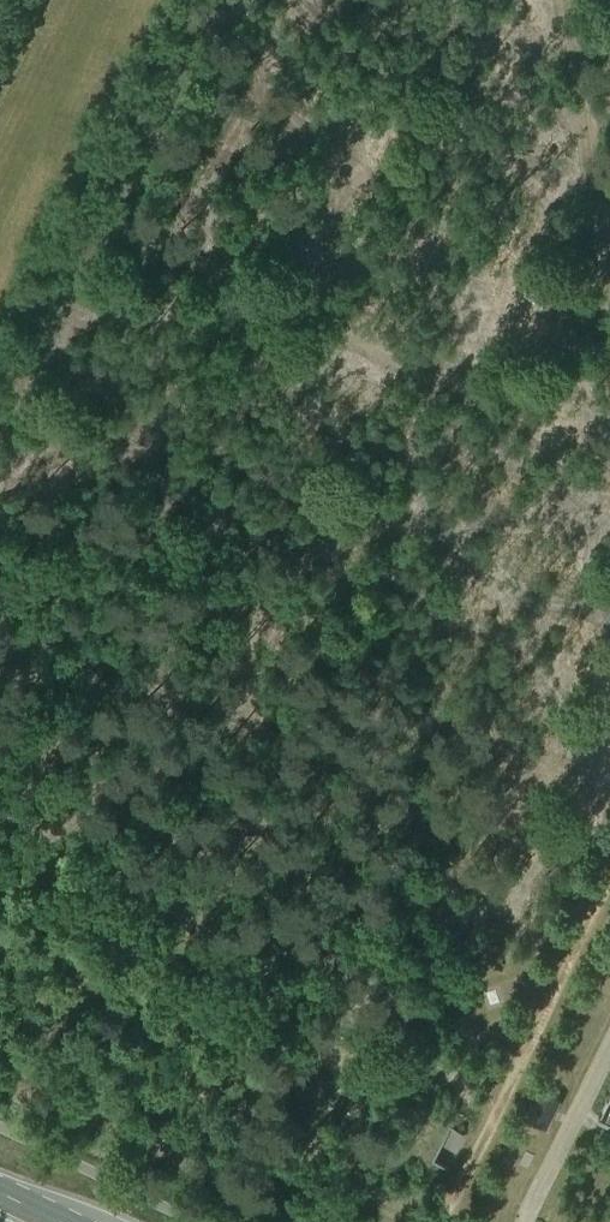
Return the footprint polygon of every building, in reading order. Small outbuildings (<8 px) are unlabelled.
[(599,1118),(609,1124),(609,1095),(599,1118)]
